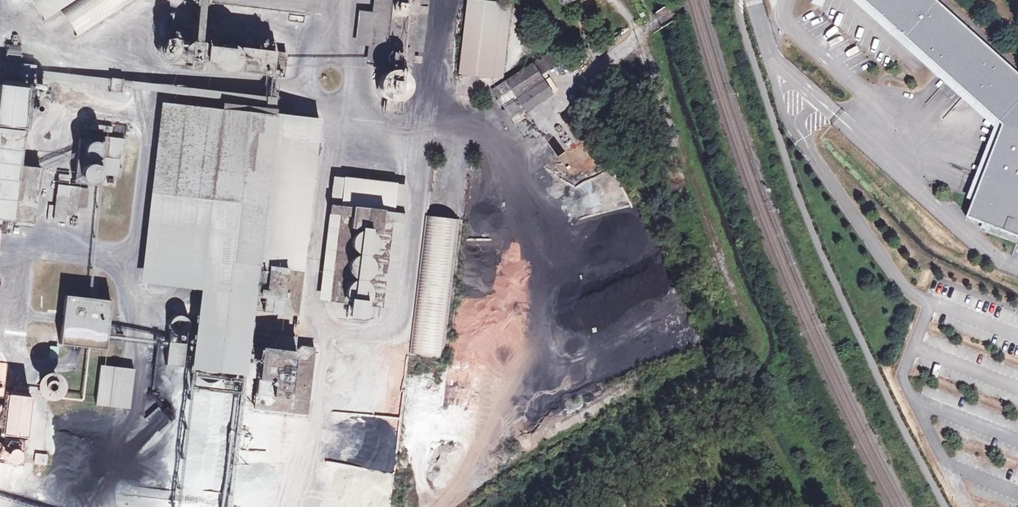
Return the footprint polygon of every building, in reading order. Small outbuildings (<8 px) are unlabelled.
[(47,23),(64,12),(83,0),(32,0),(47,23)] [(64,12),(78,34),(134,0),(83,0),(64,12)] [(197,2),(305,16),(307,0),(197,0),(197,2)] [(392,0),(374,0),(372,13),(359,11),(355,45),(368,46),(366,64),(384,66),(392,0)] [(476,0),(466,0),(458,74),(492,77),(501,2),(476,0)] [(811,6),(822,9),(826,0),(813,0),(811,6)] [(967,219),(1017,238),(1017,74),(935,0),(864,0),(1001,124),(974,200),(967,219)] [(526,13),(519,17),(526,29),(534,25),(526,13)] [(219,48),(217,48),(219,24),(192,21),(192,27),(165,24),(163,44),(161,47),(160,51),(161,54),(162,56),(165,59),(168,60),(171,60),(174,59),(176,58),(183,59),(185,62),(188,65),(191,66),(193,67),(197,66),(199,66),(203,63),(215,64),(217,67),(219,69),(223,71),(284,78),(286,54),(236,48),(233,46),(229,45),(224,45),(222,46),(219,48)] [(6,46),(3,74),(19,75),(19,78),(34,79),(36,65),(17,63),(18,48),(6,46)] [(549,53),(493,90),(516,125),(527,117),(524,113),(552,95),(539,76),(556,65),(549,53)] [(385,73),(381,77),(379,80),(378,87),(378,90),(381,96),(386,100),(392,102),(395,102),(399,101),(401,99),(405,97),(406,95),(408,92),(409,88),(409,85),(409,82),(406,76),(403,73),(397,71),(391,70),(385,73)] [(111,78),(110,92),(122,93),(123,80),(111,78)] [(34,224),(40,168),(21,166),(25,133),(21,133),(26,88),(0,85),(0,219),(34,224)] [(264,114),(273,115),(275,96),(266,95),(264,114)] [(149,284),(171,104),(161,103),(140,283),(149,284)] [(264,114),(171,104),(149,284),(200,290),(254,297),(252,311),(298,316),(303,270),(258,265),(260,250),(268,251),(270,235),(262,234),(276,116),(273,115),(264,114)] [(123,135),(125,127),(115,124),(113,132),(123,135)] [(84,154),(86,135),(79,134),(77,153),(84,154)] [(86,135),(84,154),(85,155),(86,157),(88,159),(92,160),(95,160),(98,159),(101,156),(107,156),(106,166),(101,166),(101,170),(99,165),(95,162),(93,161),(90,161),(87,162),(85,164),(82,167),(82,170),(82,174),(85,178),(90,180),(93,180),(97,178),(100,174),(117,176),(120,152),(123,152),(125,139),(86,135)] [(59,174),(53,221),(65,222),(66,216),(73,217),(73,211),(78,212),(81,187),(70,186),(71,175),(59,174)] [(320,301),(330,302),(344,181),(397,188),(382,308),(393,309),(408,186),(334,176),(320,301)] [(344,181),(330,302),(348,304),(348,298),(366,300),(365,306),(382,308),(397,188),(344,181)] [(459,219),(426,216),(409,354),(445,357),(459,219)] [(105,343),(111,294),(65,288),(59,337),(105,343)] [(254,297),(200,290),(191,369),(194,370),(240,375),(244,375),(247,345),(252,311),(254,297)] [(348,298),(348,304),(346,316),(363,318),(365,306),(366,300),(348,298)] [(165,362),(182,364),(186,330),(188,326),(189,324),(189,321),(187,316),(185,314),(183,312),(180,311),(178,311),(173,312),(170,315),(168,318),(167,321),(167,324),(169,328),(165,362)] [(247,345),(244,375),(243,376),(257,379),(254,409),(307,415),(315,348),(295,345),(294,351),(247,345)] [(128,369),(100,365),(95,406),(122,409),(131,411),(135,370),(128,369)] [(194,370),(179,506),(226,506),(228,486),(238,487),(242,449),(232,448),(240,375),(194,370)] [(42,376),(39,380),(38,381),(37,386),(38,391),(40,394),(44,398),(49,399),(54,398),(59,396),(62,392),(63,387),(62,382),(60,378),(57,375),(52,373),(47,374),(42,376)] [(23,466),(26,437),(25,437),(30,397),(6,395),(4,412),(0,411),(0,463),(23,466)] [(35,463),(47,465),(48,455),(36,453),(35,463)]
